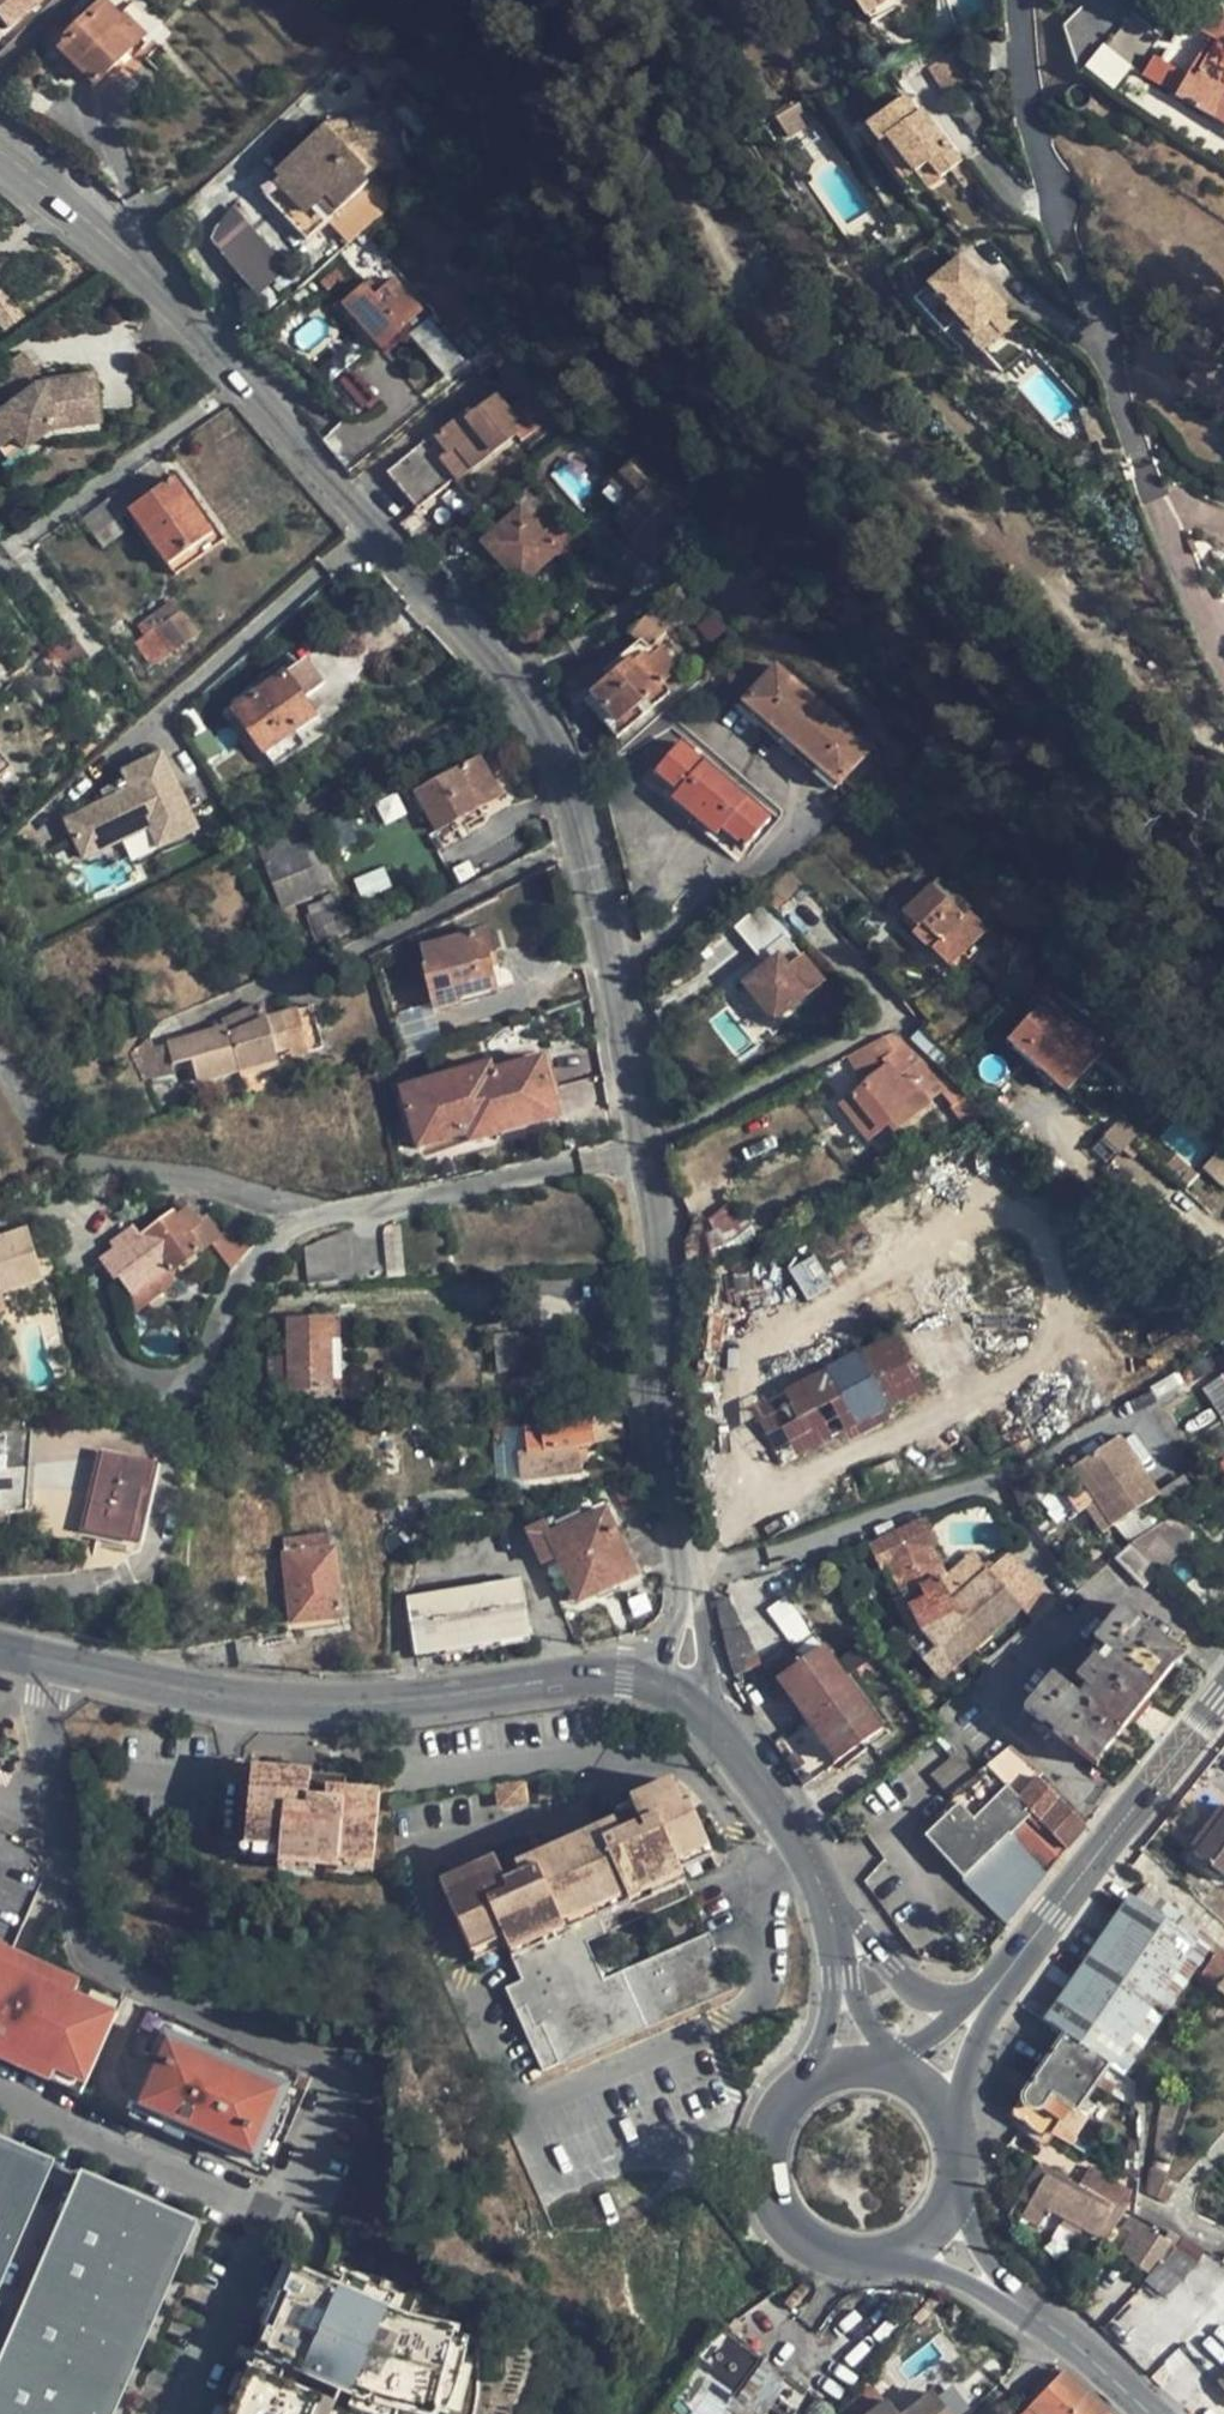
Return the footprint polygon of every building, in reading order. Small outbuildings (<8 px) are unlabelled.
[(43,0),(0,0),(0,21),(8,30),(43,0)] [(99,0),(82,0),(47,36),(61,50),(104,5),(99,0)] [(887,10),(881,0),(860,0),(872,20),(887,10)] [(887,10),(902,0),(881,0),(887,10)] [(1219,40),(1223,43),(1223,9),(1209,0),(1203,0),(1190,22),(1219,40)] [(121,22),(104,5),(61,50),(97,85),(145,34),(126,17),(121,22)] [(1219,40),(1198,76),(1203,79),(1223,44),(1223,43),(1219,40)] [(1203,79),(1198,76),(1186,95),(1185,97),(1223,120),(1223,44),(1203,79)] [(1092,76),(1126,100),(1144,76),(1109,52),(1092,76)] [(1152,75),(1186,95),(1198,76),(1163,55),(1152,75)] [(953,103),(973,89),(954,60),(934,72),(953,103)] [(778,120),(781,125),(785,124),(815,111),(808,101),(778,120)] [(929,130),(921,119),(909,102),(871,131),(883,147),(891,142),(920,178),(931,170),(943,184),(965,166),(939,133),(927,142),(921,136),(929,130)] [(785,124),(781,125),(794,143),(823,124),(815,111),(785,124)] [(336,137),(325,125),(302,145),(303,147),(276,174),(282,179),(266,196),(308,243),(370,184),(366,179),(380,165),(397,161),(389,112),(349,120),(354,133),(336,137)] [(926,115),(921,119),(929,130),(921,136),(927,142),(939,133),(926,115)] [(325,124),(325,125),(336,137),(354,133),(349,120),(325,124)] [(912,184),(920,178),(891,142),(883,147),(912,184)] [(931,194),(943,184),(931,170),(920,178),(931,194)] [(332,229),(348,247),(399,203),(381,183),(332,229)] [(289,267),(244,217),(219,240),(221,247),(235,271),(261,295),(289,267)] [(965,263),(957,271),(975,290),(989,290),(965,263)] [(329,290),(344,277),(337,268),(321,282),(329,290)] [(975,290),(957,271),(936,290),(950,306),(961,318),(979,338),(992,326),(1000,335),(1005,341),(1023,326),(989,290),(975,290)] [(423,310),(396,278),(375,296),(365,285),(344,304),(383,351),(406,330),(403,327),(423,310)] [(941,314),(950,306),(936,290),(927,298),(941,314)] [(445,376),(465,359),(428,316),(409,332),(445,376)] [(979,354),(1000,335),(992,326),(979,338),(961,318),(954,325),(979,354)] [(9,404),(42,379),(21,352),(0,368),(0,391),(9,404)] [(42,379),(9,404),(0,410),(0,448),(13,439),(21,450),(48,429),(96,424),(92,376),(43,381),(42,379)] [(519,420),(511,408),(499,394),(472,415),(469,411),(436,437),(447,451),(451,456),(457,451),(473,470),(520,433),(514,425),(519,420)] [(526,397),(511,408),(519,420),(514,425),(520,433),(526,440),(547,424),(526,397)] [(21,450),(13,439),(0,448),(0,456),(4,462),(21,450)] [(419,506),(454,478),(438,459),(425,443),(390,472),(419,506)] [(458,482),(473,470),(457,451),(451,456),(447,451),(438,459),(454,478),(458,482)] [(672,498),(676,494),(638,456),(613,481),(628,495),(625,499),(631,505),(622,515),(663,556),(681,537),(677,533),(691,517),(672,498)] [(128,511),(168,566),(211,535),(172,480),(128,511)] [(528,514),(542,501),(546,498),(533,484),(515,500),(521,507),(528,514)] [(93,535),(108,523),(102,513),(86,524),(93,535)] [(570,514),(561,520),(547,534),(567,557),(590,538),(570,514)] [(218,530),(211,535),(168,566),(175,576),(225,541),(218,530)] [(143,624),(149,633),(174,615),(168,607),(143,624)] [(181,611),(174,615),(149,633),(132,645),(150,669),(198,635),(181,611)] [(676,626),(662,612),(654,619),(649,614),(630,632),(640,643),(643,641),(650,649),(676,626)] [(590,693),(593,697),(617,724),(665,685),(663,683),(681,668),(662,647),(650,657),(647,653),(635,663),(632,659),(590,693)] [(789,733),(782,743),(794,754),(803,745),(844,782),(878,742),(780,658),(747,695),(789,733)] [(284,675),(234,710),(265,753),(313,718),(284,675)] [(671,692),(665,685),(617,724),(593,697),(587,702),(619,738),(671,692)] [(739,705),(782,743),(789,733),(747,695),(739,705)] [(747,849),(772,819),(682,740),(654,772),(677,791),(671,799),(718,837),(723,830),(747,849)] [(836,791),(844,782),(803,745),(794,754),(836,791)] [(123,841),(130,859),(199,830),(164,747),(113,769),(122,789),(61,815),(80,859),(123,841)] [(13,767),(0,752),(0,778),(13,767)] [(477,758),(415,792),(437,830),(499,796),(477,758)] [(343,813),(322,824),(337,857),(360,844),(343,813)] [(283,822),(263,829),(267,839),(286,830),(283,822)] [(294,851),(286,830),(267,839),(263,829),(261,831),(272,860),(294,851)] [(312,844),(294,851),(272,860),(266,863),(284,907),(331,888),(312,844)] [(970,910),(965,914),(921,872),(892,901),(920,927),(916,932),(951,964),(987,926),(970,910)] [(485,958),(494,956),(488,932),(420,948),(425,966),(421,968),(430,1010),(460,1003),(460,999),(493,991),(488,970),(485,958)] [(780,955),(762,968),(746,983),(776,1019),(824,978),(805,956),(790,968),(780,955)] [(497,968),(494,956),(485,958),(488,970),(497,968)] [(736,971),(746,983),(762,968),(753,957),(736,971)] [(1091,1040),(1045,999),(1011,1037),(1057,1078),(1091,1040)] [(313,1006),(291,1012),(304,1051),(324,1046),(313,1006)] [(167,1045),(172,1065),(190,1060),(196,1082),(277,1061),(274,1053),(291,1048),(284,1025),(269,1028),(266,1019),(262,1007),(222,1023),(224,1030),(167,1045)] [(281,1015),(284,1025),(291,1048),(293,1054),(304,1051),(291,1012),(281,1015)] [(281,1015),(266,1019),(269,1028),(284,1025),(281,1015)] [(167,1045),(161,1021),(154,1024),(151,1026),(152,1031),(148,1033),(148,1037),(130,1055),(143,1081),(175,1072),(172,1065),(167,1045)] [(930,1029),(916,1042),(942,1066),(953,1054),(930,1029)] [(943,1074),(897,1030),(847,1056),(861,1076),(889,1061),(900,1053),(912,1068),(927,1086),(943,1074)] [(889,1061),(892,1065),(900,1077),(906,1073),(912,1068),(900,1053),(889,1061)] [(490,1064),(401,1090),(418,1147),(465,1135),(468,1142),(558,1117),(542,1058),(493,1071),(490,1064)] [(900,1077),(892,1065),(843,1103),(869,1138),(887,1123),(893,1130),(928,1099),(922,1090),(906,1073),(900,1077)] [(922,1090),(927,1086),(912,1068),(906,1073),(922,1090)] [(970,1125),(986,1116),(985,1114),(968,1095),(954,1106),(970,1125)] [(1120,1151),(1144,1127),(1129,1112),(1106,1136),(1120,1151)] [(171,1270),(211,1242),(218,1237),(206,1218),(197,1224),(181,1202),(169,1210),(172,1215),(138,1238),(132,1230),(113,1242),(116,1249),(100,1260),(113,1278),(119,1274),(131,1291),(149,1279),(168,1266),(171,1270)] [(240,1222),(218,1237),(211,1242),(229,1270),(252,1241),(240,1222)] [(309,1284),(353,1280),(346,1230),(304,1248),(309,1284)] [(41,1280),(33,1254),(26,1231),(0,1239),(0,1293),(41,1280)] [(54,1248),(33,1254),(41,1280),(62,1273),(54,1248)] [(792,1267),(804,1297),(828,1288),(816,1258),(792,1267)] [(171,1283),(171,1270),(168,1266),(149,1279),(157,1293),(171,1283)] [(974,1298),(959,1271),(915,1290),(929,1320),(974,1298)] [(159,1296),(157,1293),(149,1279),(131,1291),(132,1314),(159,1296)] [(289,1356),(289,1382),(289,1399),(330,1398),(328,1319),(288,1319),(289,1356)] [(339,1319),(328,1319),(330,1398),(341,1398),(339,1319)] [(517,1334),(493,1336),(496,1371),(520,1369),(517,1334)] [(929,1390),(898,1334),(753,1410),(782,1467),(929,1390)] [(276,1383),(289,1382),(289,1356),(275,1357),(276,1383)] [(590,1417),(590,1419),(594,1446),(628,1441),(625,1412),(590,1417)] [(493,1431),(520,1428),(518,1416),(491,1420),(493,1431)] [(579,1448),(587,1447),(594,1446),(590,1419),(520,1428),(523,1449),(520,1450),(522,1478),(580,1470),(580,1465),(579,1448)] [(498,1481),(522,1478),(520,1450),(523,1449),(520,1428),(493,1431),(498,1481)] [(28,1467),(31,1431),(0,1433),(0,1470),(28,1467)] [(1072,1467),(1096,1500),(1114,1524),(1130,1543),(1131,1542),(1132,1541),(1156,1525),(1141,1507),(1162,1492),(1121,1434),(1072,1467)] [(588,1464),(587,1447),(579,1448),(580,1465),(588,1464)] [(154,1465),(102,1454),(86,1527),(137,1538),(154,1465)] [(0,1470),(0,1512),(25,1510),(28,1467),(0,1470)] [(289,1503),(290,1510),(315,1509),(312,1497),(289,1503)] [(1102,1532),(1114,1524),(1096,1500),(1085,1508),(1102,1532)] [(545,1525),(528,1532),(531,1539),(542,1564),(555,1557),(576,1603),(634,1577),(604,1509),(549,1534),(545,1525)] [(1176,1512),(1156,1525),(1132,1541),(1160,1571),(1173,1558),(1191,1542),(1191,1529),(1176,1512)] [(945,1681),(1025,1611),(993,1573),(988,1569),(953,1601),(942,1580),(949,1575),(933,1545),(939,1541),(928,1516),(870,1545),(882,1571),(889,1568),(902,1595),(896,1599),(914,1636),(909,1641),(945,1681)] [(328,1536),(283,1542),(292,1623),(340,1617),(334,1550),(329,1550),(328,1536)] [(1160,1571),(1132,1541),(1131,1542),(1130,1543),(1115,1556),(1144,1587),(1160,1571)] [(950,1578),(949,1575),(942,1580),(953,1601),(988,1569),(975,1555),(950,1578)] [(1010,1557),(993,1573),(1025,1611),(1032,1619),(1051,1602),(1010,1557)] [(882,1571),(896,1599),(902,1595),(889,1568),(882,1571)] [(520,1583),(406,1601),(415,1653),(528,1635),(520,1583)] [(1100,1751),(1103,1754),(1174,1664),(1170,1661),(1179,1649),(1122,1604),(1096,1636),(1113,1651),(1104,1662),(1082,1643),(1063,1667),(1086,1685),(1077,1697),(1050,1673),(1024,1706),(1092,1762),(1100,1751)] [(838,1761),(883,1731),(825,1645),(779,1677),(838,1761)] [(1183,1652),(1179,1649),(1170,1661),(1174,1664),(1183,1652)] [(939,1748),(951,1739),(943,1728),(931,1738),(939,1748)] [(1010,1747),(976,1774),(1014,1833),(1015,1834),(1028,1848),(1050,1872),(1087,1825),(1038,1778),(1043,1773),(1010,1747)] [(1200,1778),(1210,1786),(1223,1769),(1223,1749),(1200,1778)] [(1095,1765),(1103,1754),(1100,1751),(1092,1762),(1095,1765)] [(1008,1839),(1014,1833),(976,1774),(961,1753),(935,1777),(960,1803),(926,1837),(983,1898),(1024,1857),(1025,1855),(1008,1839)] [(345,1777),(250,1767),(243,1846),(276,1849),(274,1864),(322,1869),(321,1874),(335,1875),(335,1866),(371,1870),(380,1797),(344,1793),(345,1777)] [(573,1931),(686,1881),(677,1862),(710,1848),(691,1804),(683,1807),(670,1780),(630,1798),(635,1811),(531,1856),(525,1844),(441,1882),(472,1952),(503,1939),(521,1980),(505,1987),(541,2075),(734,1988),(715,1945),(602,1993),(573,1931)] [(518,1783),(493,1788),(496,1807),(522,1802),(518,1783)] [(1191,1845),(1220,1806),(1212,1799),(1183,1838),(1191,1845)] [(1195,1855),(1198,1858),(1194,1863),(1217,1880),(1220,1875),(1223,1878),(1223,1817),(1195,1855)] [(983,1898),(1009,1925),(1050,1872),(1028,1848),(1025,1855),(1024,1857),(983,1898)] [(692,1894),(686,1881),(573,1931),(602,1993),(715,1945),(709,1932),(606,1978),(589,1940),(692,1894)] [(1066,2035),(1108,2063),(1125,2074),(1213,1945),(1212,1938),(1146,1885),(1051,2024),(1066,2035)] [(83,1971),(0,1940),(0,2056),(85,2088),(116,2007),(75,1991),(83,1971)] [(1216,1989),(1223,1996),(1223,1980),(1216,1989)] [(161,2035),(134,2107),(254,2151),(281,2079),(161,2035)] [(1066,2035),(1051,2057),(1093,2086),(1098,2078),(1108,2063),(1066,2035)] [(1051,2057),(1034,2082),(1071,2108),(1075,2111),(1093,2086),(1051,2057)] [(1114,2089),(1098,2078),(1093,2086),(1111,2095),(1114,2089)] [(1069,2110),(1071,2108),(1034,2082),(1011,2115),(1046,2141),(1058,2125),(1066,2130),(1076,2115),(1069,2110)] [(0,2129),(0,2273),(53,2153),(0,2129)] [(1169,2173),(1174,2156),(1154,2152),(1152,2168),(1169,2173)] [(77,2161),(0,2342),(0,2413),(108,2413),(198,2210),(77,2161)] [(1122,2207),(1081,2187),(1039,2163),(1020,2198),(1029,2203),(1027,2206),(1048,2219),(1052,2213),(1097,2238),(1099,2236),(1108,2241),(1120,2220),(1116,2218),(1122,2207)] [(1148,2195),(1168,2203),(1173,2188),(1165,2184),(1169,2173),(1152,2168),(1151,2168),(1148,2195)] [(1091,2170),(1081,2187),(1122,2207),(1132,2191),(1091,2170)] [(1039,2235),(1048,2219),(1027,2206),(1018,2223),(1039,2235)] [(1158,2263),(1170,2244),(1133,2219),(1127,2231),(1134,2236),(1122,2253),(1129,2258),(1128,2260),(1148,2273),(1158,2263)] [(1149,2283),(1169,2295),(1192,2258),(1171,2246),(1149,2283)] [(296,2267),(285,2291),(290,2293),(274,2330),(269,2328),(259,2351),(367,2397),(433,2413),(455,2327),(406,2315),(296,2267)] [(654,2413),(791,2413),(805,2391),(724,2329),(714,2335),(654,2413)] [(252,2367),(232,2413),(313,2413),(321,2397),(252,2367)] [(1065,2374),(1027,2413),(1107,2413),(1065,2374)] [(937,2394),(909,2413),(951,2413),(937,2394)] [(891,2402),(874,2413),(900,2413),(891,2402)]
